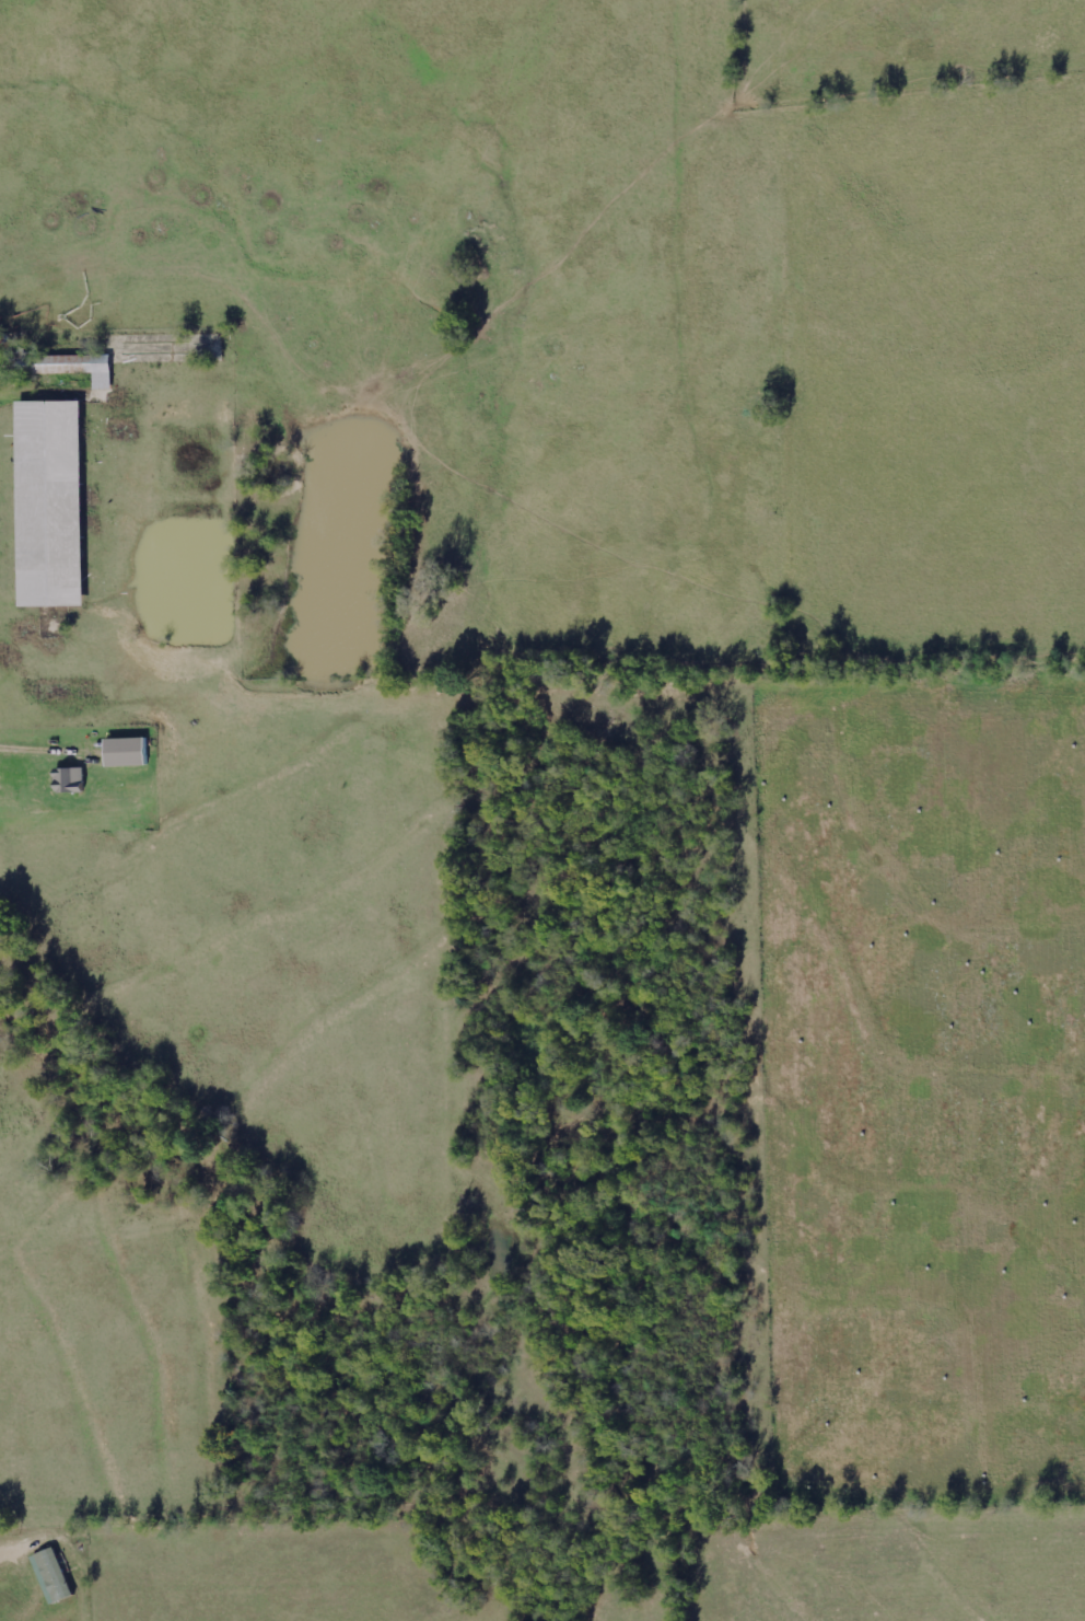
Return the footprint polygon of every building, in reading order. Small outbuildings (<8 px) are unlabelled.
[(146,766),(145,738),(103,739),(104,767),(146,766)] [(60,774),(53,774),(54,793),(83,792),(83,768),(60,768),(60,774)] [(48,1604),(72,1595),(53,1547),(29,1556),(48,1604)]
